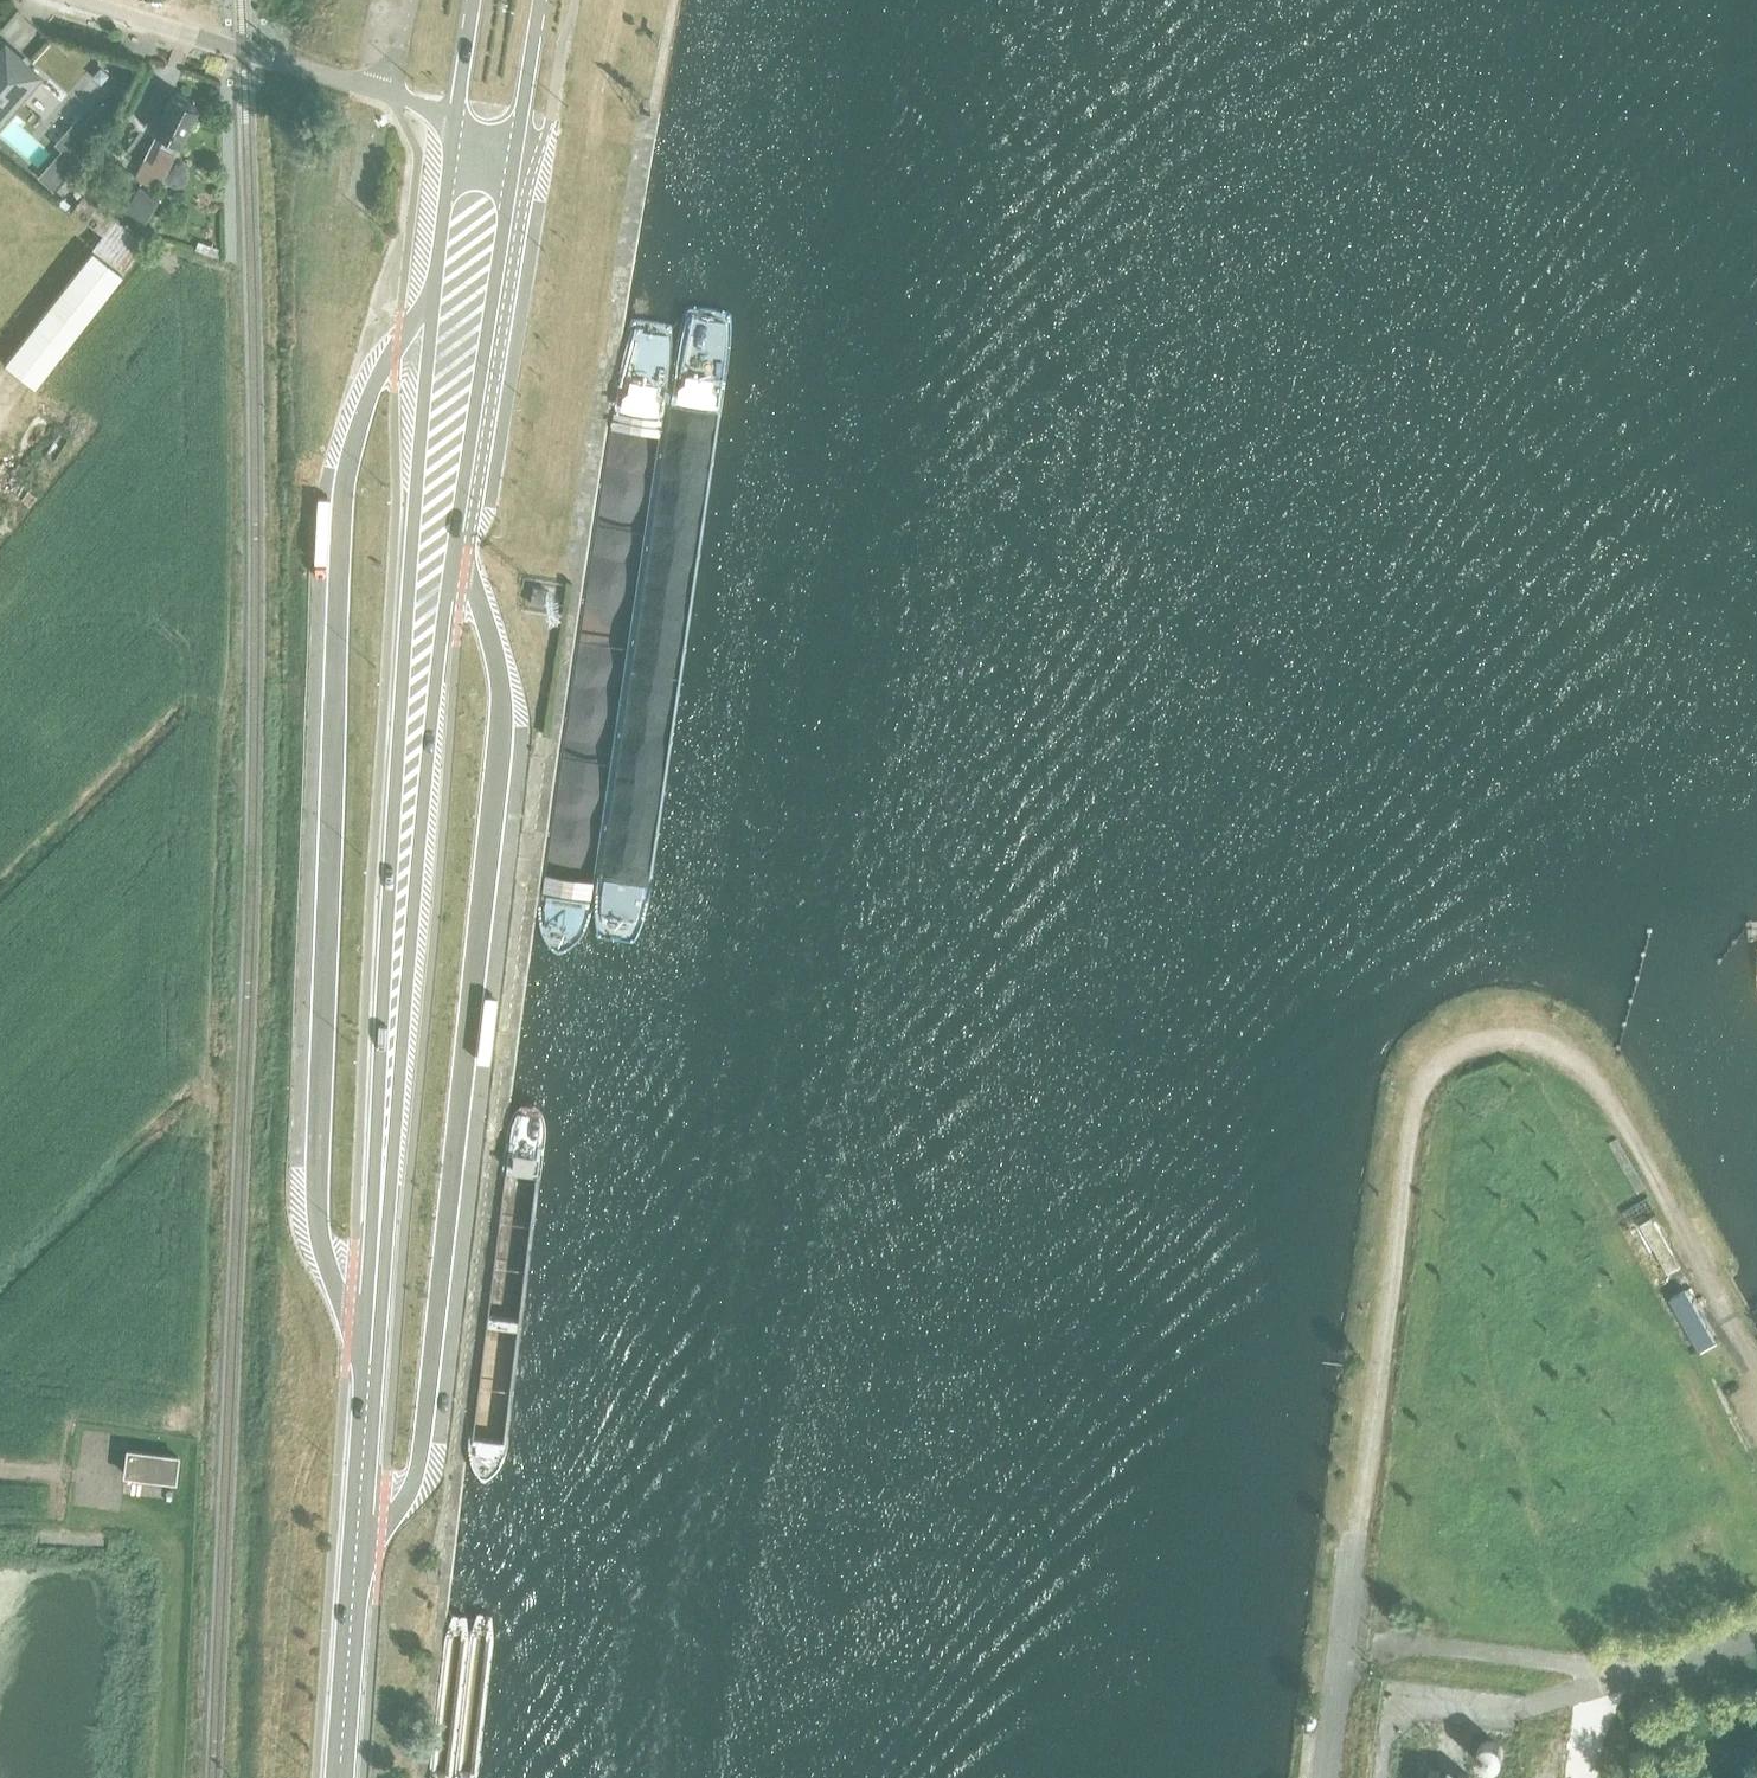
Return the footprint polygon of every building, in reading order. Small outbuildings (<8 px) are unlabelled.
[(44,67),(6,32),(0,38),(0,114),(44,67)] [(174,89),(150,130),(177,146),(201,105),(174,89)] [(81,111),(35,168),(54,184),(100,127),(81,111)] [(33,166),(49,150),(15,117),(0,133),(0,134),(33,166)] [(133,173),(156,187),(178,149),(154,136),(133,173)] [(0,180),(0,201),(10,190),(0,180)] [(141,184),(124,210),(145,224),(162,198),(141,184)] [(0,303),(0,346),(41,379),(150,246),(88,195),(0,303)] [(547,589),(533,587),(530,605),(545,607),(547,589)] [(1651,1216),(1641,1222),(1669,1270),(1680,1264),(1651,1216)] [(1686,1289),(1670,1299),(1699,1348),(1715,1339),(1686,1289)] [(184,1453),(131,1447),(127,1474),(181,1481),(184,1453)] [(1471,1773),(1431,1768),(1429,1775),(1426,1777),(1470,1777),(1471,1773)]
